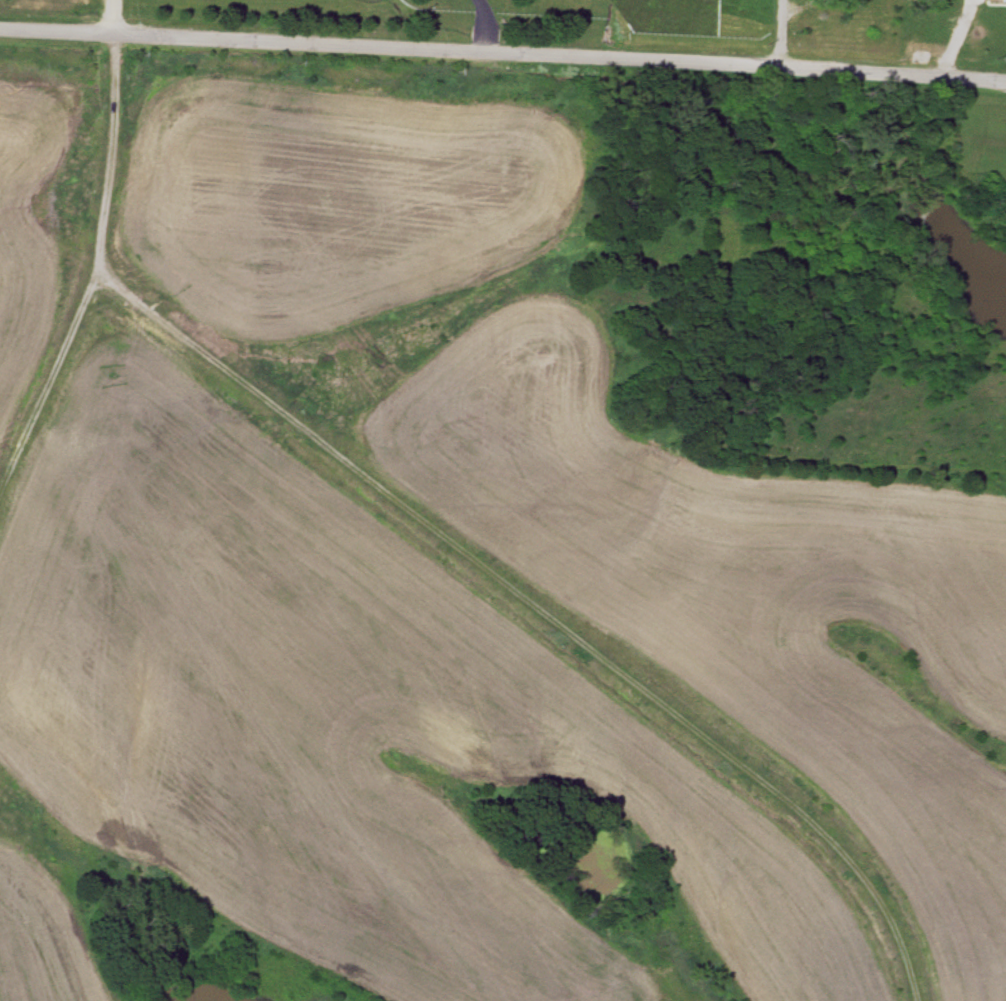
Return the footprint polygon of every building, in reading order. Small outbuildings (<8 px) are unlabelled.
[(995,14),(1005,14),(1005,0),(995,0),(995,14)]
